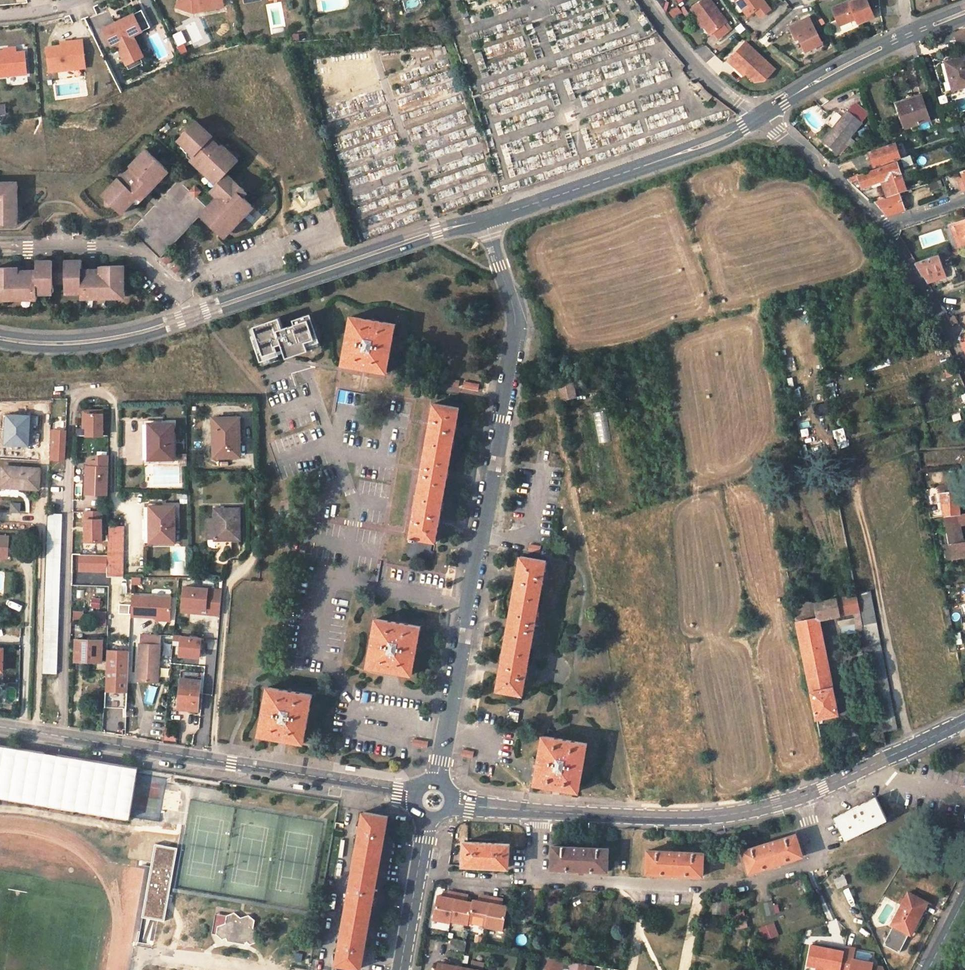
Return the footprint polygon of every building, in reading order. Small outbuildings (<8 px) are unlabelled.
[(178,1),(193,6),(193,11),(224,5),(223,0),(179,0),(178,1)] [(666,9),(669,1),(666,0),(660,0),(657,5),(666,9)] [(713,32),(724,24),(727,22),(711,0),(704,0),(692,9),(710,34),(713,32)] [(749,15),(766,2),(764,0),(738,0),(749,15)] [(864,0),(854,0),(851,1),(850,0),(845,0),(832,6),(834,10),(864,0)] [(869,0),(864,0),(834,10),(839,23),(856,17),(858,21),(874,15),(869,0)] [(193,6),(178,1),(177,5),(193,11),(193,6)] [(678,5),(669,11),(673,18),(682,12),(678,5)] [(117,43),(119,48),(126,50),(132,62),(145,56),(134,35),(151,26),(142,9),(125,17),(127,22),(119,26),(116,22),(103,29),(112,46),(117,43)] [(807,15),(789,25),(795,37),(798,36),(806,50),(822,41),(807,15)] [(729,31),(724,24),(713,32),(718,39),(729,31)] [(171,35),(176,46),(187,41),(182,30),(171,35)] [(964,44),(964,30),(954,31),(956,46),(964,44)] [(48,48),(51,72),(86,67),(83,40),(73,41),(74,44),(48,48)] [(729,59),(735,64),(738,61),(747,68),(745,71),(755,79),(765,78),(774,66),(745,40),(729,59)] [(126,50),(119,48),(127,64),(132,62),(126,50)] [(28,75),(26,53),(22,53),(13,54),(12,51),(5,52),(0,52),(0,77),(28,75)] [(953,77),(949,78),(952,88),(964,85),(964,56),(948,60),(953,77)] [(738,61),(735,64),(743,73),(745,71),(747,68),(738,61)] [(710,101),(713,97),(704,90),(701,94),(710,101)] [(897,102),(906,125),(928,116),(920,94),(897,102)] [(855,96),(827,134),(842,144),(869,108),(855,96)] [(220,148),(210,159),(201,150),(211,140),(212,139),(194,123),(180,138),(184,142),(180,146),(193,158),(190,162),(199,170),(212,182),(216,178),(220,183),(216,186),(210,192),(217,199),(220,203),(225,197),(233,205),(223,217),(211,205),(207,209),(199,217),(219,235),(224,230),(228,234),(248,213),(244,209),(249,204),(236,192),(240,188),(226,175),(238,163),(220,147),(220,148)] [(211,140),(201,150),(210,159),(220,148),(211,140)] [(895,141),(882,146),(869,150),(874,167),(901,157),(895,141)] [(138,159),(129,168),(139,178),(126,191),(123,189),(125,187),(118,180),(113,185),(106,192),(111,196),(107,200),(114,208),(121,214),(136,197),(141,202),(164,177),(161,173),(164,169),(146,150),(144,152),(138,159)] [(889,178),(895,193),(900,192),(906,189),(900,174),(902,173),(897,160),(859,174),(859,173),(846,177),(851,182),(859,178),(863,187),(889,178)] [(139,178),(129,168),(118,180),(125,187),(123,189),(126,191),(139,178)] [(930,182),(932,190),(943,185),(941,178),(930,182)] [(0,202),(0,212),(0,227),(12,226),(12,221),(18,221),(16,191),(10,192),(10,186),(0,187),(0,202)] [(106,192),(102,196),(107,200),(111,196),(106,192)] [(906,208),(900,192),(895,193),(882,198),(888,214),(906,208)] [(217,199),(211,205),(223,217),(233,205),(225,197),(220,203),(217,199)] [(249,204),(244,209),(248,213),(253,208),(249,204)] [(954,224),(962,247),(964,246),(964,221),(954,224)] [(224,230),(219,235),(223,239),(228,234),(224,230)] [(954,250),(939,256),(941,261),(949,257),(949,256),(956,254),(954,250)] [(914,262),(922,275),(943,266),(941,261),(939,256),(914,262)] [(101,267),(101,268),(102,281),(83,282),(82,269),(82,261),(66,262),(66,284),(67,288),(72,288),(73,293),(83,293),(90,293),(90,298),(120,296),(120,291),(125,291),(124,280),(124,265),(101,267)] [(66,262),(53,263),(54,285),(66,284),(66,262)] [(4,296),(5,301),(34,300),(33,294),(40,294),(48,294),(47,289),(54,288),(54,285),(53,263),(38,263),(38,270),(39,283),(20,284),(19,271),(19,269),(0,270),(0,296),(4,296)] [(945,271),(943,266),(922,275),(925,280),(945,271)] [(101,268),(82,269),(83,282),(102,281),(101,268)] [(38,270),(19,271),(20,284),(39,283),(38,270)] [(281,324),(278,315),(248,324),(260,366),(271,363),(269,354),(283,351),(284,356),(320,346),(311,311),(291,316),(292,321),(281,324)] [(954,313),(947,316),(950,322),(956,319),(954,313)] [(395,325),(351,317),(342,364),(387,372),(395,325)] [(446,389),(455,393),(460,381),(451,377),(446,389)] [(463,381),(462,388),(478,390),(479,382),(463,381)] [(576,396),(572,382),(559,386),(563,400),(576,396)] [(459,410),(434,404),(407,555),(432,560),(434,550),(431,550),(433,541),(435,541),(459,410)] [(86,434),(103,434),(104,412),(87,412),(86,434)] [(240,419),(214,419),(215,432),(218,432),(220,457),(241,456),(240,419)] [(144,460),(152,461),(152,436),(149,436),(149,425),(144,425),(144,460)] [(173,426),(149,425),(149,436),(152,436),(152,461),(174,460),(173,426)] [(834,429),(837,446),(847,445),(844,427),(834,429)] [(66,460),(66,428),(50,428),(50,460),(66,460)] [(1,487),(11,486),(11,467),(0,467),(1,487)] [(38,468),(11,467),(11,486),(37,488),(38,468)] [(108,470),(88,469),(88,496),(108,496),(108,470)] [(938,494),(949,492),(948,485),(936,487),(937,494),(938,494)] [(938,494),(942,516),(957,515),(958,513),(956,491),(949,492),(938,494)] [(9,502),(10,513),(21,512),(20,501),(9,502)] [(174,508),(149,508),(150,520),(153,520),(153,543),(175,543),(175,541),(180,542),(180,535),(175,535),(174,508)] [(240,508),(217,509),(218,538),(241,538),(240,508)] [(87,542),(103,542),(103,511),(87,512),(87,542)] [(48,512),(42,670),(57,671),(61,513),(48,512)] [(958,524),(957,515),(942,516),(944,526),(958,524)] [(960,542),(958,524),(944,526),(947,544),(948,544),(960,542)] [(8,558),(9,534),(0,533),(0,558),(8,558)] [(110,566),(126,566),(125,536),(110,535),(110,566)] [(960,542),(948,544),(952,561),(964,558),(964,541),(960,542)] [(522,694),(545,561),(521,556),(497,689),(522,694)] [(140,584),(141,576),(132,576),(131,584),(140,584)] [(220,614),(221,586),(181,585),(180,613),(220,614)] [(870,590),(856,593),(859,610),(883,731),(896,728),(870,590)] [(859,610),(856,593),(837,597),(841,614),(859,610)] [(171,599),(132,597),(131,618),(170,619),(171,599)] [(819,619),(841,614),(837,597),(816,601),(819,616),(819,619)] [(100,608),(101,598),(91,598),(90,607),(100,608)] [(838,714),(819,619),(819,616),(797,621),(816,719),(838,714)] [(420,627),(377,620),(369,666),(412,674),(420,627)] [(200,658),(202,637),(174,633),(172,655),(200,658)] [(141,646),(160,646),(161,637),(142,637),(141,646)] [(86,644),(86,640),(77,640),(77,661),(102,661),(103,645),(86,644)] [(163,644),(162,656),(170,656),(170,644),(163,644)] [(160,646),(141,646),(140,683),(159,684),(160,646)] [(106,707),(128,709),(129,671),(108,670),(106,707)] [(202,677),(182,675),(180,710),(200,711),(202,677)] [(154,704),(157,686),(148,685),(144,702),(154,704)] [(312,695),(268,688),(259,735),(303,742),(312,695)] [(520,712),(509,710),(508,719),(519,721),(520,712)] [(579,791),(587,744),(543,736),(535,783),(579,791)] [(429,741),(414,738),(413,744),(428,747),(429,741)] [(127,823),(137,771),(0,747),(0,801),(127,823)] [(472,757),(474,750),(461,748),(460,755),(472,757)] [(156,812),(176,815),(179,797),(159,793),(156,812)] [(886,819),(876,798),(835,817),(845,838),(886,819)] [(388,816),(363,812),(338,962),(362,967),(388,816)] [(804,854),(801,845),(800,845),(796,834),(744,850),(747,862),(746,863),(749,872),(804,854)] [(510,845),(465,842),(465,864),(509,867),(510,845)] [(609,862),(609,861),(610,849),(555,846),(553,858),(553,859),(556,859),(556,868),(577,869),(583,869),(606,870),(606,862),(609,862)] [(648,851),(647,862),(647,864),(651,864),(650,873),(699,875),(699,866),(703,866),(703,864),(703,853),(648,851)] [(837,889),(848,884),(844,874),(833,879),(837,889)] [(453,919),(458,891),(450,890),(449,896),(440,894),(435,917),(453,921),(453,919)] [(470,920),(474,900),(465,899),(466,893),(458,891),(453,919),(470,923),(470,920)] [(593,893),(573,892),(573,916),(593,917),(593,893)] [(894,925),(907,932),(914,919),(918,920),(926,901),(907,892),(892,924),(894,925)] [(488,923),(493,896),(485,894),(484,900),(475,898),(474,900),(470,920),(488,923)] [(487,925),(504,929),(509,905),(499,903),(500,897),(493,896),(488,923),(487,925)] [(721,914),(722,901),(714,901),(713,914),(721,914)] [(767,915),(780,912),(777,901),(765,904),(767,915)] [(241,916),(236,911),(228,914),(222,913),(219,925),(217,933),(224,939),(231,935),(246,938),(251,944),(259,941),(260,932),(254,927),(255,919),(249,914),(241,916)] [(213,932),(217,933),(222,913),(218,912),(213,932)] [(914,919),(907,932),(910,933),(914,935),(921,922),(918,920),(914,919)] [(736,930),(748,927),(746,920),(734,922),(736,930)] [(759,927),(764,941),(779,935),(774,922),(759,927)] [(884,944),(901,952),(910,933),(907,932),(894,925),(884,944)] [(466,951),(468,940),(454,937),(451,948),(466,951)] [(843,951),(844,948),(821,942),(821,946),(843,951)] [(835,969),(840,969),(843,951),(821,946),(811,943),(807,963),(835,969)] [(853,955),(854,949),(844,948),(843,951),(840,969),(871,969),(871,966),(872,963),(860,961),(852,960),(853,955)] [(549,956),(547,969),(560,969),(562,958),(549,956)] [(579,961),(578,969),(593,969),(594,964),(579,961)]
